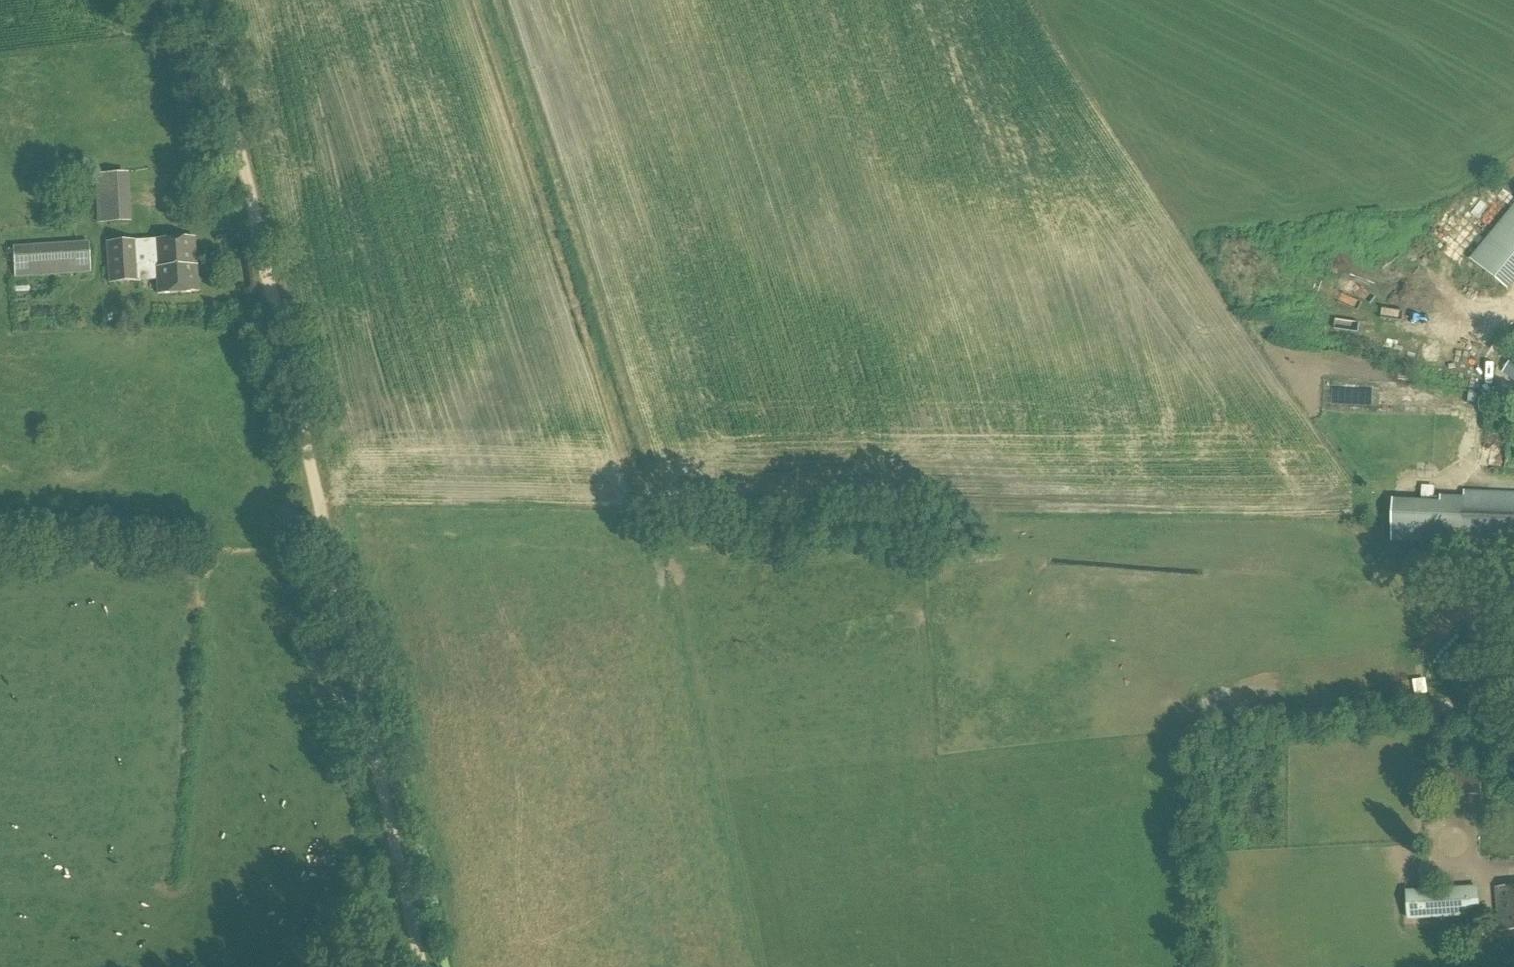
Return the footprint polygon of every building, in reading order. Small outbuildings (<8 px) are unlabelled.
[(97,224),(131,222),(128,173),(95,175),(97,224)] [(1512,288),(1513,286),(1513,213),(1477,259),(1512,288)] [(157,240),(157,246),(137,247),(137,241),(110,242),(112,283),(158,280),(158,294),(198,292),(196,238),(157,240)] [(15,278),(90,274),(89,243),(13,247),(15,278)] [(1512,357),(1502,374),(1513,382),(1513,358),(1512,357)] [(711,396),(718,407),(730,400),(723,388),(711,396)] [(1481,429),(1498,429),(1499,398),(1483,397),(1481,429)] [(1500,474),(1513,474),(1513,443),(1501,443),(1500,474)] [(1463,491),(1461,544),(1513,546),(1513,493),(1463,491)] [(1408,920),(1480,916),(1478,887),(1406,891),(1408,920)] [(1513,930),(1513,887),(1497,888),(1500,931),(1513,930)]
